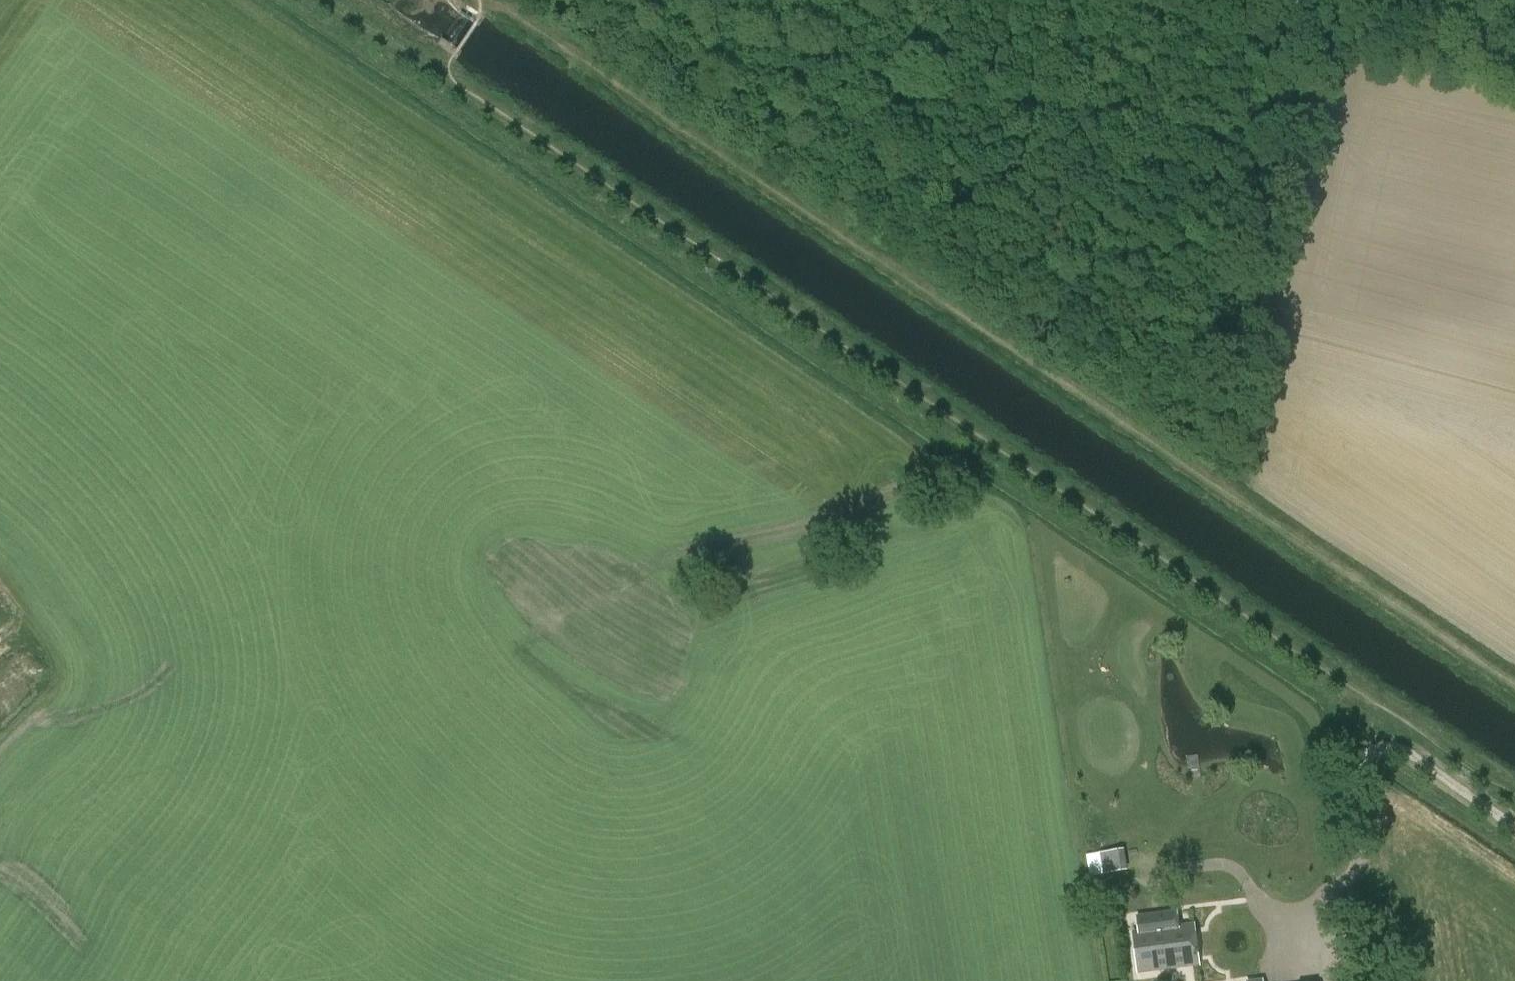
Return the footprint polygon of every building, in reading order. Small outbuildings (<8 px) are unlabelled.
[(1121,847),(1084,855),(1089,876),(1125,869),(1121,847)] [(1135,932),(1139,972),(1200,965),(1195,925),(1180,927),(1178,912),(1136,917),(1138,932),(1135,932)]
